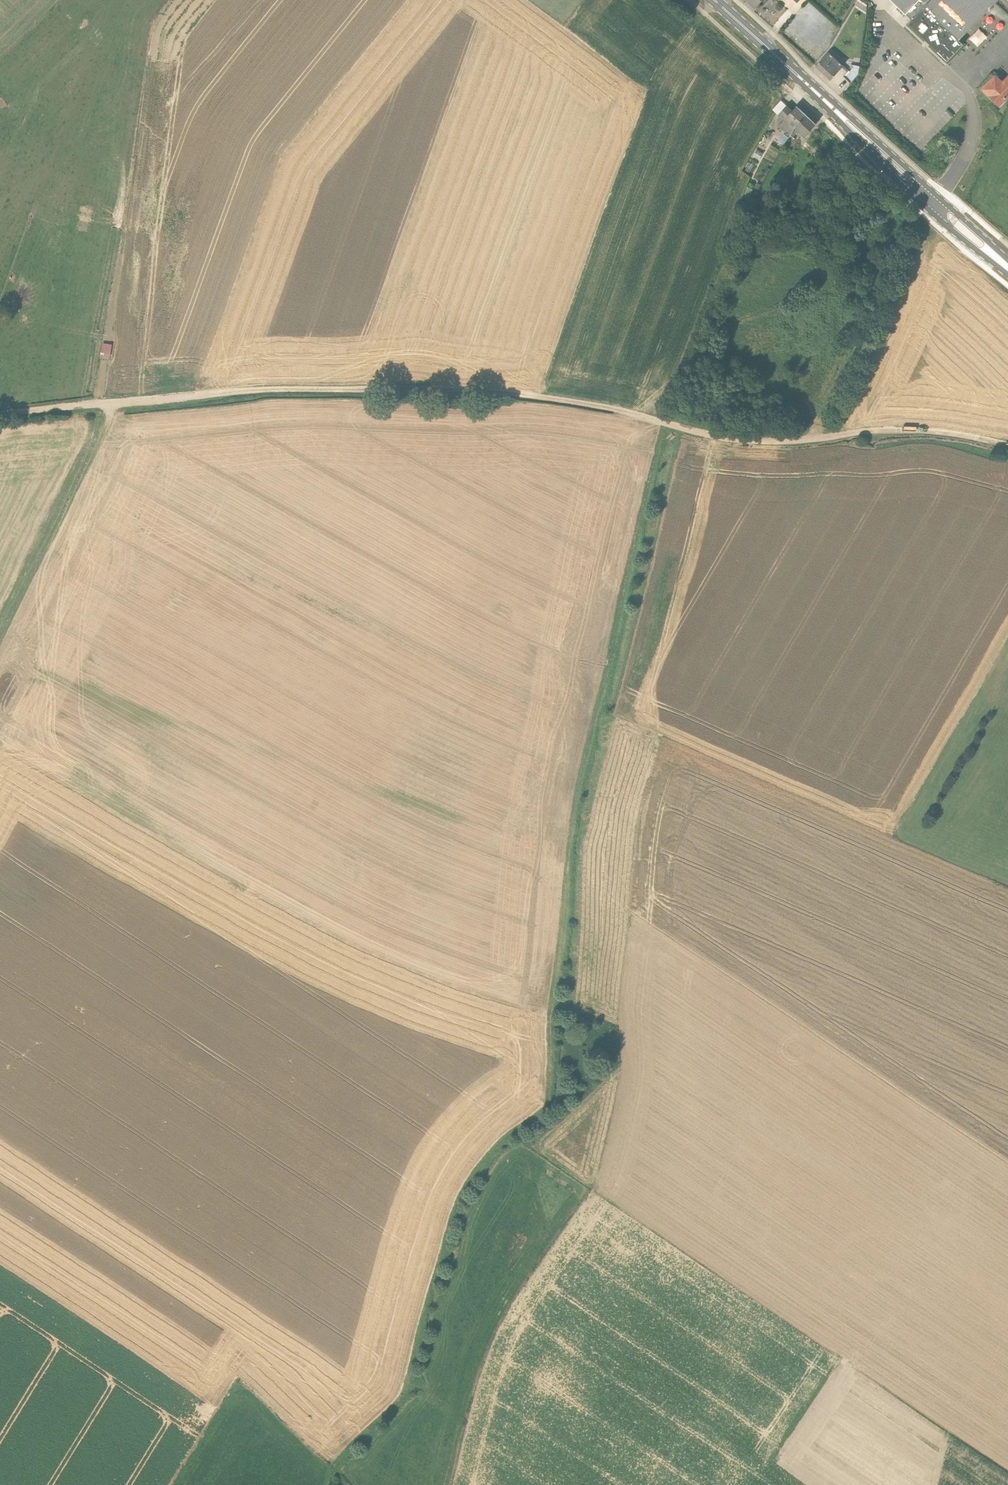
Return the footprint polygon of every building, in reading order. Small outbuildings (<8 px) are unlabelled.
[(909,16),(912,19),(908,23),(926,40),(924,42),(925,42),(926,41),(928,42),(929,43),(928,45),(929,44),(947,61),(948,60),(963,45),(964,44),(959,40),(995,2),(997,0),(891,0),(909,16)] [(981,28),(972,37),(980,45),(989,36),(981,28)] [(828,52),(828,53),(823,58),(816,66),(831,79),(843,66),(828,52)] [(846,74),(852,81),(858,74),(860,66),(854,65),(853,71),(852,72),(851,71),(846,74)] [(993,79),(986,86),(992,91),(990,92),(989,93),(991,95),(991,96),(1000,104),(1007,97),(1007,96),(1007,75),(1003,81),(996,75),(993,79)] [(787,105),(778,114),(784,119),(779,125),(786,130),(784,133),(787,135),(795,128),(795,127),(807,114),(797,105),(792,110),(787,105)] [(816,123),(806,115),(795,127),(787,135),(789,137),(786,140),(791,143),(799,132),(803,136),(804,134),(805,135),(816,123)] [(753,188),(748,186),(744,196),(749,198),(753,188)] [(101,356),(110,357),(112,346),(103,344),(101,356)]
